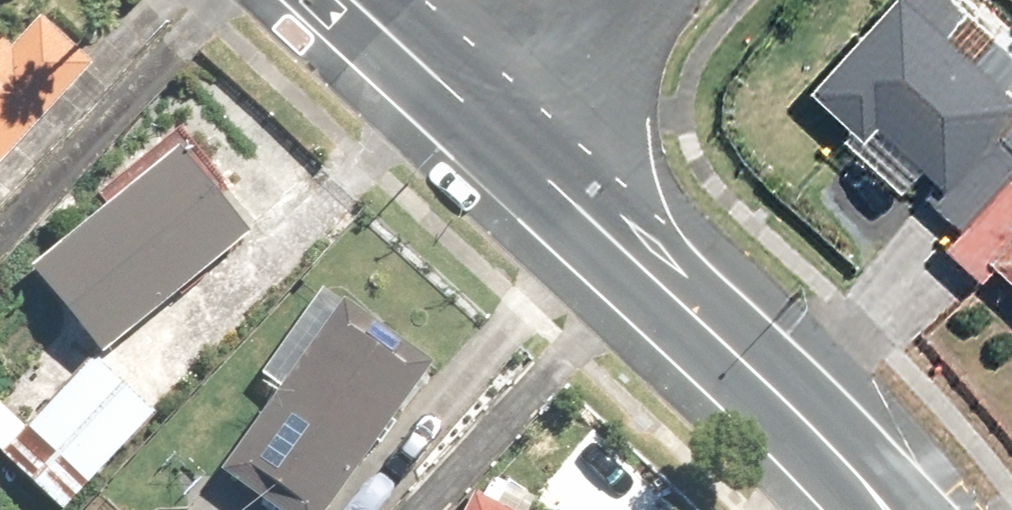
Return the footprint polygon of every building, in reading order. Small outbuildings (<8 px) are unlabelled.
[(875,128),(936,195),(999,105),(903,0),(871,0),(809,88),(862,146),(875,128)] [(0,51),(0,156),(81,67),(30,20),(1,52),(0,51)] [(91,358),(238,235),(166,149),(18,272),(91,358)] [(958,239),(1011,288),(1011,180),(958,239)] [(336,298),(209,472),(262,509),(314,509),(422,361),(336,298)] [(0,455),(0,460),(51,509),(59,509),(150,419),(92,363),(0,455)] [(465,495),(457,509),(494,509),(465,495)]
